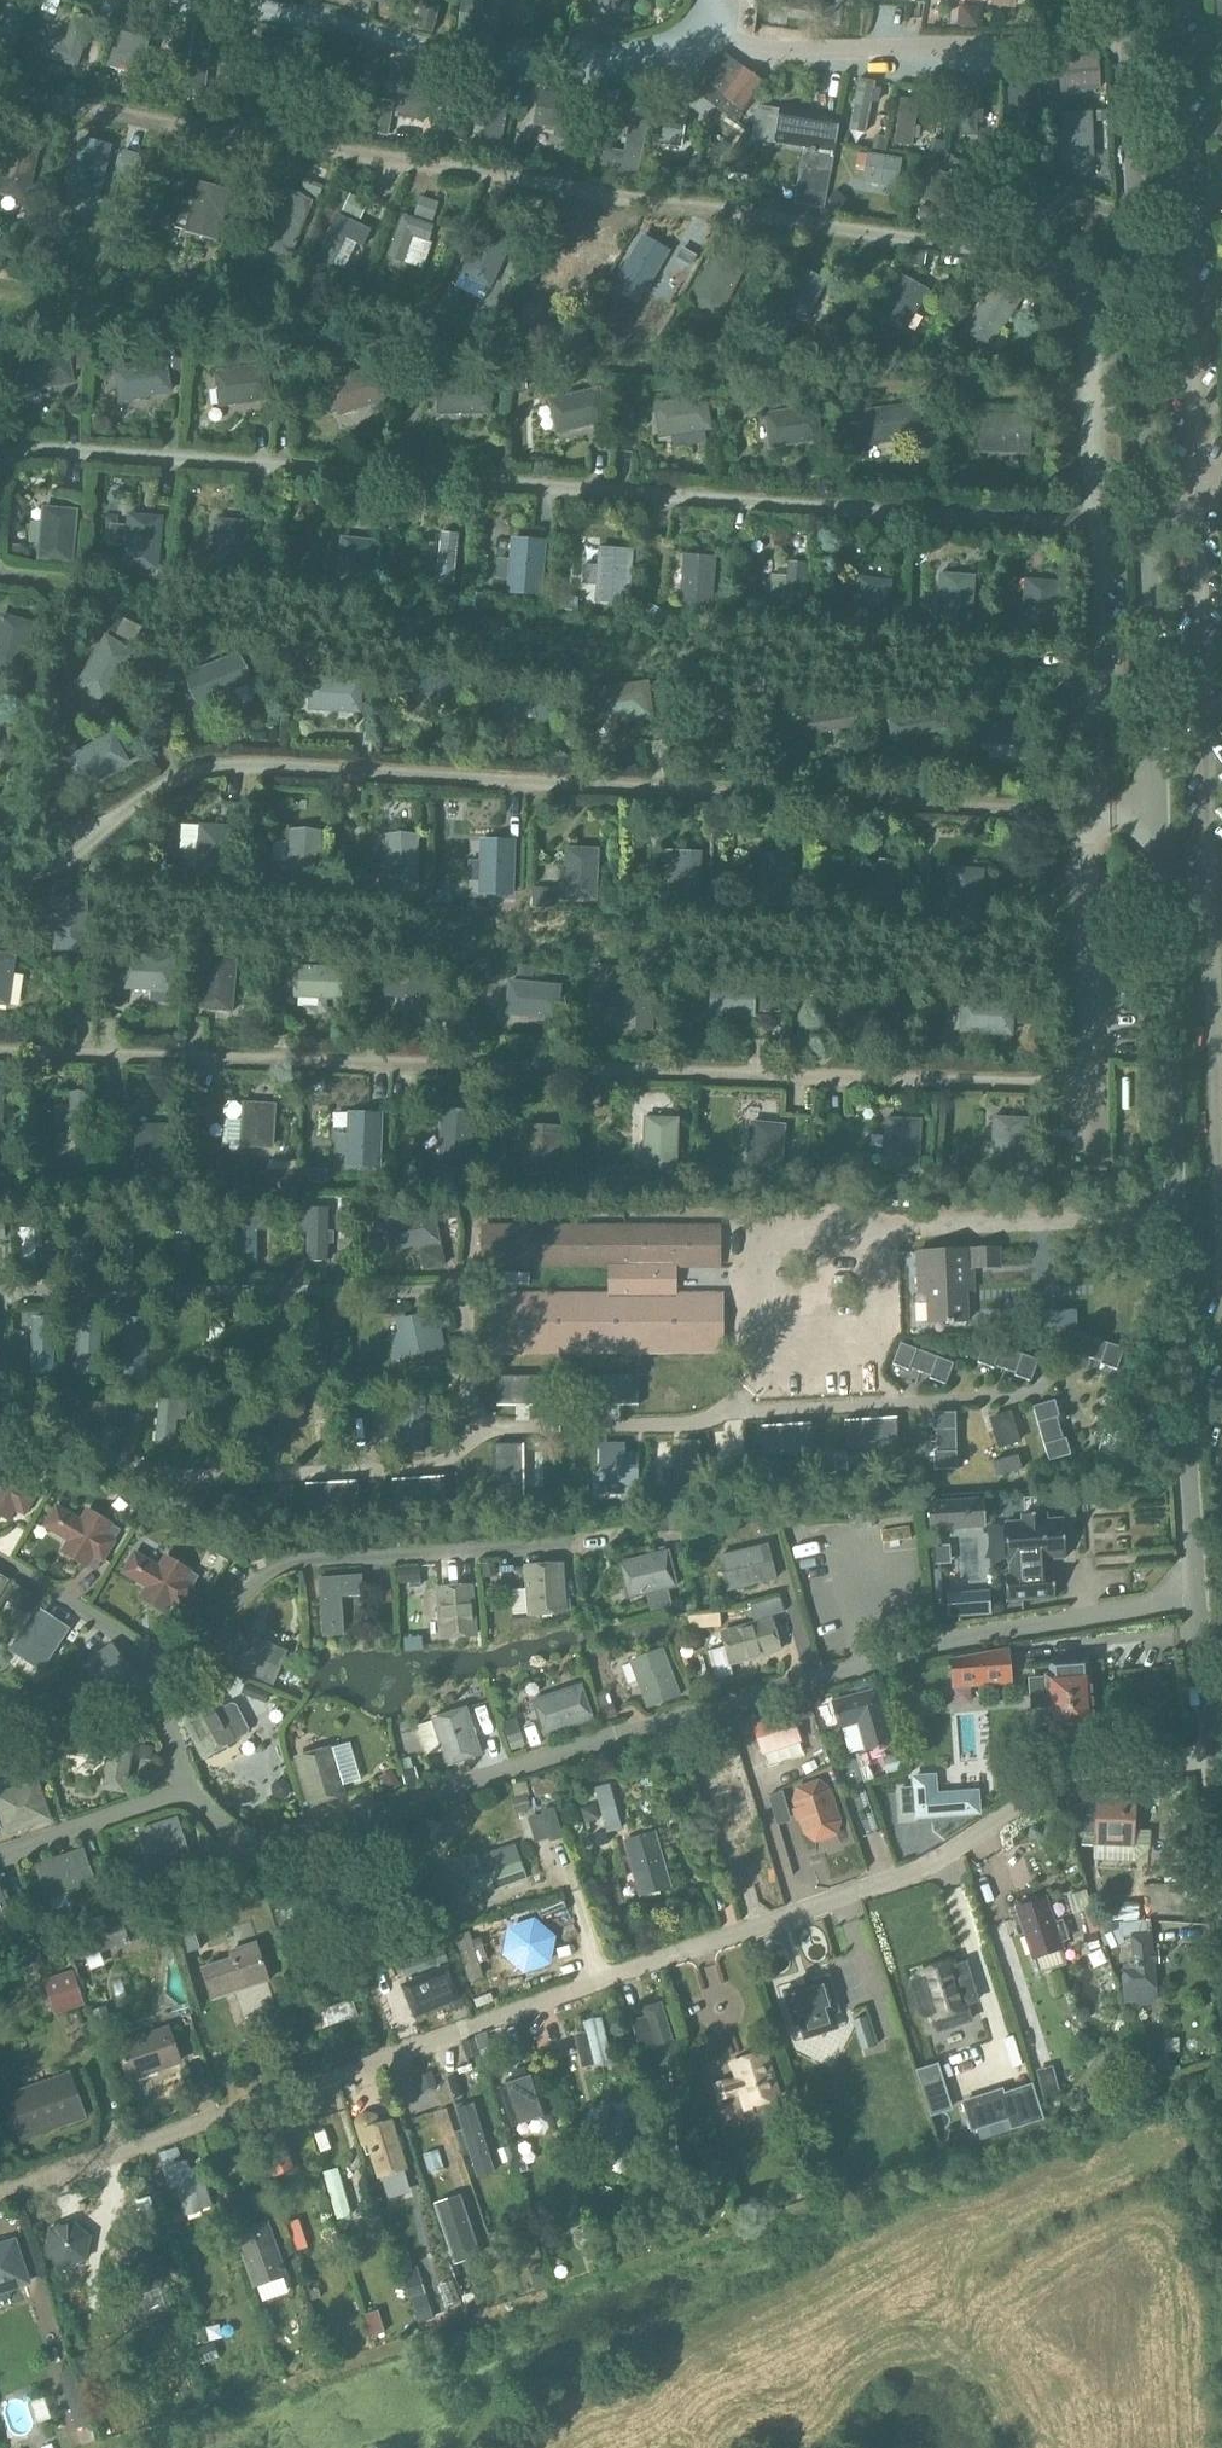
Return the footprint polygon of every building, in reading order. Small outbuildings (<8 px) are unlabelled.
[(434,32),(441,0),(424,0),(418,29),(434,32)] [(459,31),(497,35),(500,4),(465,0),(462,0),(459,31)] [(596,6),(614,14),(620,0),(598,0),(596,6)] [(27,11),(8,6),(0,38),(0,60),(14,63),(27,11)] [(42,56),(77,67),(91,21),(74,16),(65,45),(47,40),(42,56)] [(119,51),(144,58),(152,29),(127,22),(119,51)] [(188,87),(206,90),(213,31),(195,29),(188,87)] [(250,76),(290,84),(297,45),(258,37),(250,76)] [(693,90),(735,120),(763,82),(721,52),(693,90)] [(1099,89),(1096,54),(1061,57),(1064,92),(1099,89)] [(400,97),(433,102),(438,73),(405,67),(400,97)] [(484,137),(502,140),(513,83),(495,80),(484,137)] [(876,83),(858,80),(849,128),(867,131),(876,83)] [(961,134),(977,134),(978,84),(961,83),(961,134)] [(1027,90),(1009,91),(1011,132),(1028,132),(1027,90)] [(536,123),(573,130),(578,99),(541,93),(536,123)] [(895,142),(913,144),(918,104),(901,101),(895,142)] [(840,119),(781,109),(778,124),(765,121),(762,138),(776,140),(776,141),(812,148),(808,168),(830,172),(840,119)] [(1091,112),(1056,114),(1059,158),(1094,156),(1091,112)] [(655,142),(681,147),(686,117),(660,113),(655,142)] [(601,165),(639,172),(649,124),(631,121),(625,152),(605,148),(601,165)] [(118,169),(123,150),(80,139),(68,188),(86,193),(94,163),(118,169)] [(7,142),(0,177),(0,194),(29,201),(40,150),(7,142)] [(897,187),(902,160),(860,152),(857,167),(859,167),(859,170),(865,171),(864,182),(897,187)] [(1003,196),(1040,228),(1063,201),(1025,169),(1003,196)] [(924,198),(970,215),(980,187),(934,170),(924,198)] [(233,191),(199,181),(185,232),(219,241),(233,191)] [(274,254),(291,258),(314,202),(281,188),(259,245),(274,254)] [(435,225),(402,213),(387,256),(404,263),(414,237),(429,243),(435,225)] [(364,247),(372,230),(338,214),(315,262),(331,269),(346,238),(364,247)] [(491,288),(512,242),(479,226),(458,272),(491,288)] [(619,273),(647,290),(671,250),(643,233),(619,273)] [(719,320),(744,272),(713,256),(688,303),(719,320)] [(808,323),(828,280),(799,266),(779,308),(808,323)] [(930,289),(901,274),(879,315),(907,330),(930,289)] [(1022,301),(992,283),(964,332),(993,349),(1022,301)] [(626,312),(640,317),(649,293),(635,288),(626,312)] [(22,393),(75,384),(69,349),(16,358),(22,393)] [(119,403),(173,393),(167,359),(113,368),(119,403)] [(268,365),(214,372),(219,407),(272,401),(268,365)] [(339,417),(389,401),(378,367),(328,384),(339,417)] [(440,416),(491,415),(490,379),(439,380),(440,416)] [(601,389),(548,401),(555,434),(608,423),(601,389)] [(706,396),(654,405),(660,439),(712,430),(706,396)] [(920,402),(864,410),(870,446),(926,438),(920,402)] [(816,406),(765,414),(770,449),(821,441),(816,406)] [(1030,456),(1032,417),(982,415),(981,454),(1030,456)] [(43,507),(38,562),(74,565),(79,510),(43,507)] [(128,514),(124,569),(159,572),(164,517),(128,514)] [(218,520),(214,579),(249,581),(253,522),(218,520)] [(455,585),(460,534),(441,532),(436,583),(455,585)] [(541,591),(545,542),(512,539),(508,588),(541,591)] [(371,599),(377,544),(340,541),(336,596),(371,599)] [(629,598),(633,549),(601,547),(597,596),(629,598)] [(683,553),(683,557),(681,589),(679,603),(714,605),(717,557),(683,553)] [(804,612),(808,563),(788,561),(786,590),(769,589),(768,609),(804,612)] [(941,573),(937,628),(971,630),(976,576),(941,573)] [(886,635),(893,582),(858,577),(851,630),(886,635)] [(1026,580),(1021,632),(1056,635),(1060,584),(1026,580)] [(37,625),(2,615),(0,623),(0,672),(22,678),(37,625)] [(107,707),(138,653),(106,634),(75,687),(107,707)] [(200,706),(252,684),(239,652),(187,674),(191,691),(200,706)] [(403,713),(456,706),(452,672),(399,679),(403,713)] [(311,677),(309,710),(361,714),(363,681),(311,677)] [(599,725),(655,717),(649,680),(593,688),(599,725)] [(506,728),(558,720),(553,685),(501,693),(506,728)] [(797,738),(858,727),(858,717),(855,707),(793,718),(794,728),(797,738)] [(893,742),(949,730),(944,708),(888,719),(893,742)] [(1036,746),(1037,724),(979,721),(978,743),(1036,746)] [(83,791),(130,764),(112,733),(65,760),(83,791)] [(210,888),(229,890),(230,881),(231,881),(235,826),(200,824),(196,879),(210,880),(210,888)] [(326,831),(288,830),(285,886),(304,890),(323,889),(326,831)] [(514,831),(477,830),(475,891),(512,892),(514,831)] [(419,835),(384,835),(384,891),(403,894),(420,892),(419,835)] [(601,848),(565,846),(563,900),(598,902),(601,848)] [(680,883),(662,882),(661,901),(699,903),(701,854),(691,851),(681,853),(680,883)] [(796,854),(760,852),(757,905),(793,907),(796,854)] [(950,868),(944,925),(979,928),(984,871),(950,868)] [(89,897),(51,898),(54,952),(92,951),(89,897)] [(17,955),(0,953),(0,1006),(9,1008),(17,955)] [(122,955),(120,990),(175,993),(177,958),(122,955)] [(202,957),(198,1010),(233,1012),(237,960),(202,957)] [(342,1000),(342,967),(296,966),(294,998),(342,1000)] [(380,978),(379,997),(439,1000),(440,981),(380,978)] [(558,1022),(562,987),(510,982),(506,1016),(558,1022)] [(755,1020),(756,987),(712,986),(711,1019),(755,1020)] [(882,1031),(884,999),(831,996),(830,1028),(882,1031)] [(962,1002),(960,1034),(1013,1037),(1015,1006),(962,1002)] [(87,1141),(89,1094),(80,1091),(70,1093),(69,1123),(61,1123),(61,1133),(68,1134),(68,1140),(77,1144),(87,1141)] [(244,1103),(241,1147),(273,1149),(276,1105),(244,1103)] [(471,1161),(473,1111),(441,1109),(439,1159),(471,1161)] [(383,1112),(348,1110),(346,1167),(380,1168),(383,1112)] [(677,1171),(679,1119),(645,1117),(643,1170),(677,1171)] [(994,1117),(991,1170),(1026,1172),(1029,1119),(994,1117)] [(920,1173),(923,1121),(887,1119),(884,1171),(920,1173)] [(751,1122),(746,1175),(781,1178),(786,1125),(751,1122)] [(136,1126),(137,1180),(172,1180),(171,1125),(136,1126)] [(561,1176),(563,1127),(524,1126),(522,1175),(561,1176)] [(240,1161),(239,1137),(223,1138),(224,1162),(240,1161)] [(440,1242),(434,1210),(384,1220),(391,1252),(425,1245),(425,1249),(420,1250),(423,1271),(445,1267),(441,1247),(439,1247),(438,1243),(440,1242)] [(240,1213),(240,1263),(257,1263),(257,1229),(265,1229),(265,1218),(257,1217),(257,1213),(240,1213)] [(721,1267),(721,1225),(482,1225),(482,1267),(609,1266),(609,1293),(493,1293),(491,1354),(724,1354),(724,1293),(677,1293),(677,1267),(721,1267)] [(974,1290),(973,1267),(1000,1266),(999,1249),(917,1252),(919,1293),(927,1292),(928,1322),(968,1321),(966,1291),(974,1290)] [(447,1311),(422,1316),(420,1354),(445,1349),(440,1329),(450,1327),(447,1311)] [(319,1320),(320,1313),(305,1312),(304,1361),(318,1361),(319,1328),(325,1328),(325,1320),(319,1320)] [(420,1354),(422,1316),(397,1321),(400,1334),(391,1336),(396,1359),(420,1354)] [(54,1375),(56,1319),(33,1318),(32,1374),(54,1375)] [(100,1375),(102,1320),(80,1319),(78,1374),(100,1375)] [(146,1375),(147,1319),(126,1319),(125,1374),(146,1375)] [(1071,1332),(1064,1353),(1080,1358),(1081,1355),(1102,1362),(1101,1365),(1117,1370),(1124,1349),(1071,1332)] [(1031,1382),(1038,1361),(986,1342),(978,1363),(994,1369),(995,1366),(1016,1373),(1015,1376),(1031,1382)] [(945,1386),(954,1364),(901,1344),(893,1365),(909,1371),(910,1368),(931,1376),(929,1379),(945,1386)] [(405,1397),(404,1452),(424,1453),(425,1397),(405,1397)] [(1120,1458),(1136,1403),(1116,1398),(1100,1452),(1120,1458)] [(1058,1418),(1060,1418),(1055,1402),(1034,1408),(1049,1462),(1071,1456),(1066,1439),(1063,1440),(1058,1418)] [(937,1453),(934,1453),(934,1470),(957,1470),(956,1413),(934,1414),(935,1431),(936,1431),(937,1453)] [(740,1470),(740,1483),(740,1487),(754,1487),(754,1438),(740,1438),(740,1470)] [(625,1448),(603,1448),(602,1496),(603,1496),(638,1496),(638,1459),(625,1459),(625,1448)] [(9,1522),(16,1511),(26,1517),(39,1494),(30,1489),(35,1479),(10,1464),(4,1473),(0,1471),(0,1517),(9,1522)] [(983,1500),(930,1503),(931,1530),(985,1527),(983,1500)] [(87,1509),(81,1519),(56,1505),(43,1528),(67,1542),(61,1553),(88,1569),(94,1558),(104,1564),(117,1541),(107,1535),(114,1524),(87,1509)] [(1066,1558),(1063,1519),(1047,1521),(1046,1514),(1022,1515),(1022,1522),(1006,1523),(1008,1562),(1010,1562),(1011,1575),(1006,1575),(1007,1601),(1056,1598),(1054,1572),(1048,1573),(1047,1559),(1066,1558)] [(770,1544),(720,1556),(727,1590),(778,1579),(770,1544)] [(670,1550),(619,1563),(628,1600),(679,1588),(670,1550)] [(164,1555),(159,1565),(134,1551),(121,1575),(145,1588),(139,1600),(167,1615),(172,1604),(183,1610),(195,1587),(186,1582),(193,1571),(164,1555)] [(527,1590),(511,1591),(513,1615),(528,1614),(528,1618),(567,1614),(563,1563),(525,1566),(527,1590)] [(9,1581),(0,1576),(0,1595),(9,1581)] [(341,1597),(363,1596),(362,1576),(319,1579),(324,1637),(344,1635),(341,1597)] [(437,1588),(443,1641),(481,1636),(475,1584),(437,1588)] [(948,1594),(949,1616),(990,1614),(989,1592),(948,1594)] [(38,1607),(10,1651),(43,1672),(71,1628),(38,1607)] [(775,1617),(721,1632),(731,1667),(784,1652),(775,1617)] [(227,1666),(274,1686),(288,1653),(241,1632),(227,1666)] [(113,1710),(144,1688),(113,1644),(82,1666),(113,1710)] [(1138,1674),(1135,1649),(1098,1653),(1101,1678),(1138,1674)] [(631,1665),(649,1710),(684,1695),(666,1650),(631,1665)] [(1008,1651),(952,1660),(953,1682),(978,1680),(979,1685),(1005,1683),(1004,1672),(1010,1671),(1008,1651)] [(1052,1676),(1047,1677),(1051,1732),(1055,1731),(1058,1735),(1067,1734),(1069,1730),(1094,1728),(1090,1674),(1089,1674),(1088,1661),(1051,1664),(1052,1676)] [(894,1744),(878,1680),(855,1686),(857,1694),(832,1701),(840,1731),(859,1726),(865,1751),(894,1744)] [(582,1685),(533,1701),(545,1738),(595,1721),(582,1685)] [(952,1690),(953,1706),(1014,1703),(1014,1687),(952,1690)] [(215,1698),(180,1717),(205,1762),(239,1744),(238,1742),(251,1735),(242,1718),(229,1725),(215,1698)] [(808,1701),(795,1704),(799,1720),(813,1716),(808,1701)] [(483,1757),(467,1709),(432,1720),(433,1724),(420,1728),(429,1756),(443,1752),(448,1768),(483,1757)] [(791,1711),(752,1723),(762,1754),(801,1741),(791,1711)] [(70,1756),(107,1763),(102,1791),(126,1796),(135,1743),(75,1732),(70,1756)] [(332,1747),(295,1758),(310,1808),(347,1797),(332,1747)] [(913,1788),(900,1789),(902,1814),(915,1813),(916,1819),(981,1814),(979,1790),(938,1793),(937,1774),(912,1776),(913,1788)] [(8,1837),(54,1820),(39,1780),(0,1794),(0,1814),(8,1837)] [(819,1783),(800,1789),(797,1801),(807,1830),(816,1837),(835,1831),(838,1820),(828,1790),(819,1783)] [(1136,1796),(1097,1795),(1097,1796),(1083,1795),(1080,1833),(1096,1834),(1095,1845),(1134,1846),(1136,1796)] [(139,1830),(151,1864),(189,1851),(178,1817),(139,1830)] [(639,1897),(672,1888),(656,1831),(623,1840),(639,1897)] [(515,1845),(477,1858),(483,1873),(467,1879),(473,1895),(489,1890),(490,1893),(528,1879),(515,1845)] [(775,1864),(785,1895),(845,1875),(835,1845),(775,1864)] [(48,1900),(96,1883),(84,1849),(36,1866),(48,1900)] [(19,1910),(6,1873),(0,1875),(0,1917),(19,1910)] [(1149,1878),(1150,1900),(1171,1898),(1170,1877),(1149,1878)] [(188,1917),(205,1913),(200,1896),(183,1901),(188,1917)] [(1047,1897),(1015,1908),(1033,1961),(1065,1950),(1047,1897)] [(291,1904),(288,1898),(278,1901),(287,1932),(310,1924),(303,1900),(291,1904)] [(120,1915),(70,1933),(80,1961),(115,1947),(116,1950),(131,1945),(120,1915)] [(502,1953),(503,1954),(525,1973),(553,1963),(558,1934),(536,1915),(508,1925),(507,1926),(502,1953)] [(1104,1930),(1119,1927),(1118,1917),(1104,1917),(1104,1930)] [(190,1945),(182,1920),(176,1922),(183,1947),(190,1945)] [(919,1928),(922,1941),(909,1944),(915,1970),(951,1962),(942,1922),(919,1928)] [(1119,1927),(1104,1930),(1104,1933),(1111,1948),(1125,1942),(1119,1930),(1119,1927)] [(1134,1962),(1129,1963),(1123,1971),(1125,1990),(1156,1987),(1151,1934),(1131,1936),(1134,1962)] [(271,1982),(257,1941),(229,1951),(231,1958),(200,1968),(212,2002),(271,1982)] [(938,2031),(971,2020),(966,2004),(977,2001),(966,1964),(954,1967),(953,1963),(920,1973),(922,1977),(914,1980),(912,1985),(921,2014),(925,2017),(933,2014),(938,2031)] [(444,1982),(438,1969),(400,1985),(414,2018),(461,1998),(454,1981),(447,1984),(444,1982)] [(74,1971),(44,1981),(55,2015),(85,2006),(74,1971)] [(805,2039),(826,2032),(838,2028),(833,2013),(838,2011),(827,1977),(811,1983),(809,1976),(808,1977),(810,1983),(802,1986),(800,1979),(798,1979),(800,1986),(784,1991),(795,2025),(800,2024),(805,2039)] [(352,1999),(317,2012),(309,2015),(315,2031),(358,2016),(352,1999)] [(595,2068),(612,2064),(601,2019),(585,2023),(587,2032),(575,2035),(583,2068),(594,2065),(595,2068)] [(182,2064),(169,2026),(116,2044),(128,2083),(182,2064)] [(632,2040),(640,2067),(652,2063),(643,2037),(632,2040)] [(984,2067),(1010,2060),(1006,2042),(995,2045),(996,2050),(981,2054),(984,2067)] [(729,2063),(733,2077),(714,2083),(720,2101),(740,2095),(744,2109),(782,2097),(769,2051),(729,2063)] [(128,2087),(134,2103),(181,2084),(174,2068),(128,2087)] [(22,2143),(87,2119),(70,2073),(5,2096),(22,2143)] [(535,2075),(501,2087),(515,2127),(548,2116),(535,2075)] [(930,2115),(950,2107),(942,2088),(923,2096),(930,2115)] [(973,2135),(1012,2122),(1002,2091),(963,2104),(973,2135)] [(598,2111),(601,2120),(598,2121),(614,2165),(618,2164),(621,2174),(640,2167),(636,2157),(654,2150),(634,2097),(626,2100),(630,2111),(619,2115),(615,2104),(598,2111)] [(478,2179),(494,2174),(474,2104),(456,2109),(463,2131),(456,2133),(462,2152),(469,2150),(478,2179)] [(274,2177),(295,2171),(280,2122),(259,2128),(274,2177)] [(395,2122),(364,2132),(379,2181),(410,2171),(395,2122)] [(174,2160),(181,2158),(178,2149),(160,2154),(164,2169),(163,2169),(170,2190),(177,2188),(186,2217),(213,2208),(201,2168),(191,2171),(188,2162),(176,2165),(174,2160)] [(337,2239),(351,2236),(340,2187),(325,2191),(337,2239)] [(461,2196),(435,2205),(455,2265),(480,2256),(461,2196)] [(50,2228),(45,2252),(64,2268),(88,2260),(92,2236),(73,2220),(50,2228)] [(284,2279),(288,2278),(268,2220),(235,2232),(254,2289),(256,2288),(261,2303),(289,2293),(284,2279)] [(123,2254),(118,2279),(137,2295),(161,2287),(165,2263),(147,2247),(123,2254)] [(29,2282),(19,2252),(0,2258),(0,2291),(29,2282)]
